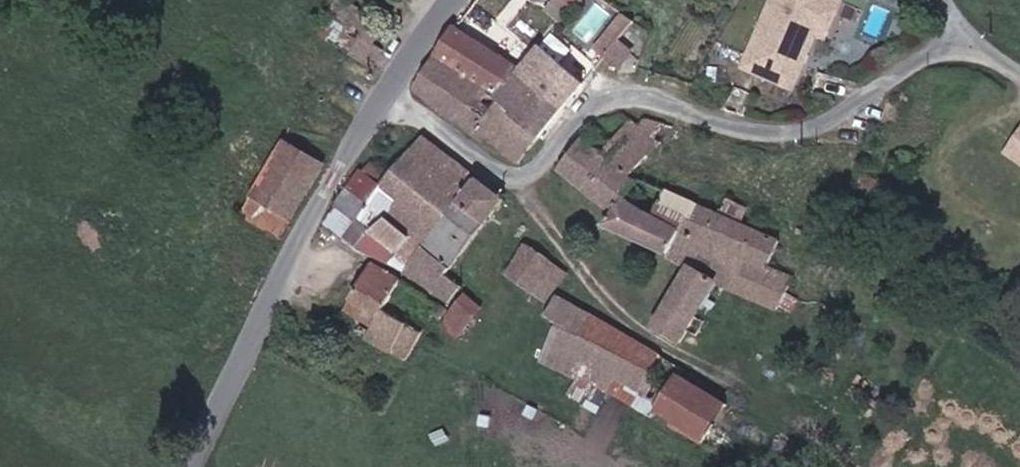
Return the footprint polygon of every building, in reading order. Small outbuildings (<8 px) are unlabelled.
[(347,54),(361,35),(308,0),(304,0),(294,15),(297,18),(313,28),(302,46),(314,54),(323,38),(347,54)] [(711,68),(758,89),(767,71),(759,68),(766,56),(766,52),(762,44),(766,36),(774,34),(777,28),(783,31),(799,26),(807,9),(800,0),(742,0),(711,68)] [(807,9),(811,0),(800,0),(807,9)] [(620,9),(593,47),(620,67),(635,47),(621,36),(633,19),(620,9)] [(572,40),(584,47),(586,43),(599,20),(588,12),(572,40)] [(794,36),(799,26),(783,31),(785,32),(794,36)] [(759,68),(767,71),(785,32),(783,31),(777,28),(774,34),(766,36),(762,44),(766,52),(766,56),(759,68)] [(466,102),(485,77),(424,29),(406,54),(466,102)] [(507,52),(526,67),(537,53),(518,39),(507,52)] [(584,47),(576,61),(584,66),(595,51),(586,43),(584,47)] [(487,79),(530,111),(550,86),(526,67),(507,52),(487,79)] [(381,90),(421,121),(444,91),(401,58),(381,90)] [(506,140),(530,111),(487,79),(485,77),(466,102),(463,105),(462,106),(506,140)] [(486,165),(506,140),(462,106),(444,91),(421,121),(457,151),(462,147),(486,165)] [(630,157),(597,138),(631,100),(610,92),(574,115),(548,153),(618,195),(626,181),(639,162),(630,157)] [(630,157),(646,135),(668,103),(636,94),(631,100),(597,138),(630,157)] [(1006,124),(1019,134),(1019,105),(1006,124)] [(271,220),(316,151),(278,124),(271,134),(264,129),(261,134),(226,189),(271,220)] [(457,186),(471,167),(415,130),(401,150),(457,186)] [(630,157),(639,162),(655,138),(646,135),(630,157)] [(710,219),(719,195),(672,173),(683,153),(655,138),(639,162),(626,181),(710,219)] [(379,180),(389,167),(363,150),(355,163),(379,180)] [(460,274),(445,264),(498,186),(471,167),(457,186),(401,150),(389,167),(379,180),(434,220),(423,236),(410,254),(403,264),(446,294),(460,274)] [(423,236),(434,220),(379,180),(355,163),(319,216),(341,229),(353,209),(372,221),(379,208),(423,236)] [(779,291),(797,258),(772,247),(710,219),(626,181),(618,195),(606,213),(695,252),(651,301),(674,320),(685,308),(690,302),(702,312),(714,297),(703,288),(724,265),(779,291)] [(772,247),(783,224),(719,195),(710,219),(772,247)] [(410,254),(423,236),(379,208),(372,221),(367,228),(410,254)] [(505,258),(532,275),(548,249),(523,232),(505,258)] [(546,284),(552,275),(562,256),(548,249),(532,275),(546,284)] [(339,287),(372,309),(396,274),(362,252),(339,287)] [(402,326),(419,303),(423,292),(396,274),(372,309),(402,326)] [(614,361),(635,373),(646,355),(575,315),(587,294),(552,275),(546,284),(536,300),(556,312),(548,325),(614,361)] [(443,317),(461,328),(481,295),(464,285),(443,317)] [(659,384),(677,352),(682,344),(587,294),(575,315),(646,355),(635,373),(628,384),(652,397),(659,384)] [(674,320),(685,329),(696,317),(685,308),(674,320)] [(359,331),(386,348),(402,326),(372,309),(359,331)] [(598,386),(614,361),(548,325),(539,339),(569,359),(561,371),(577,383),(583,376),(598,386)] [(659,384),(712,415),(730,381),(677,352),(659,384)] [(706,425),(712,415),(659,384),(652,397),(706,425)]
